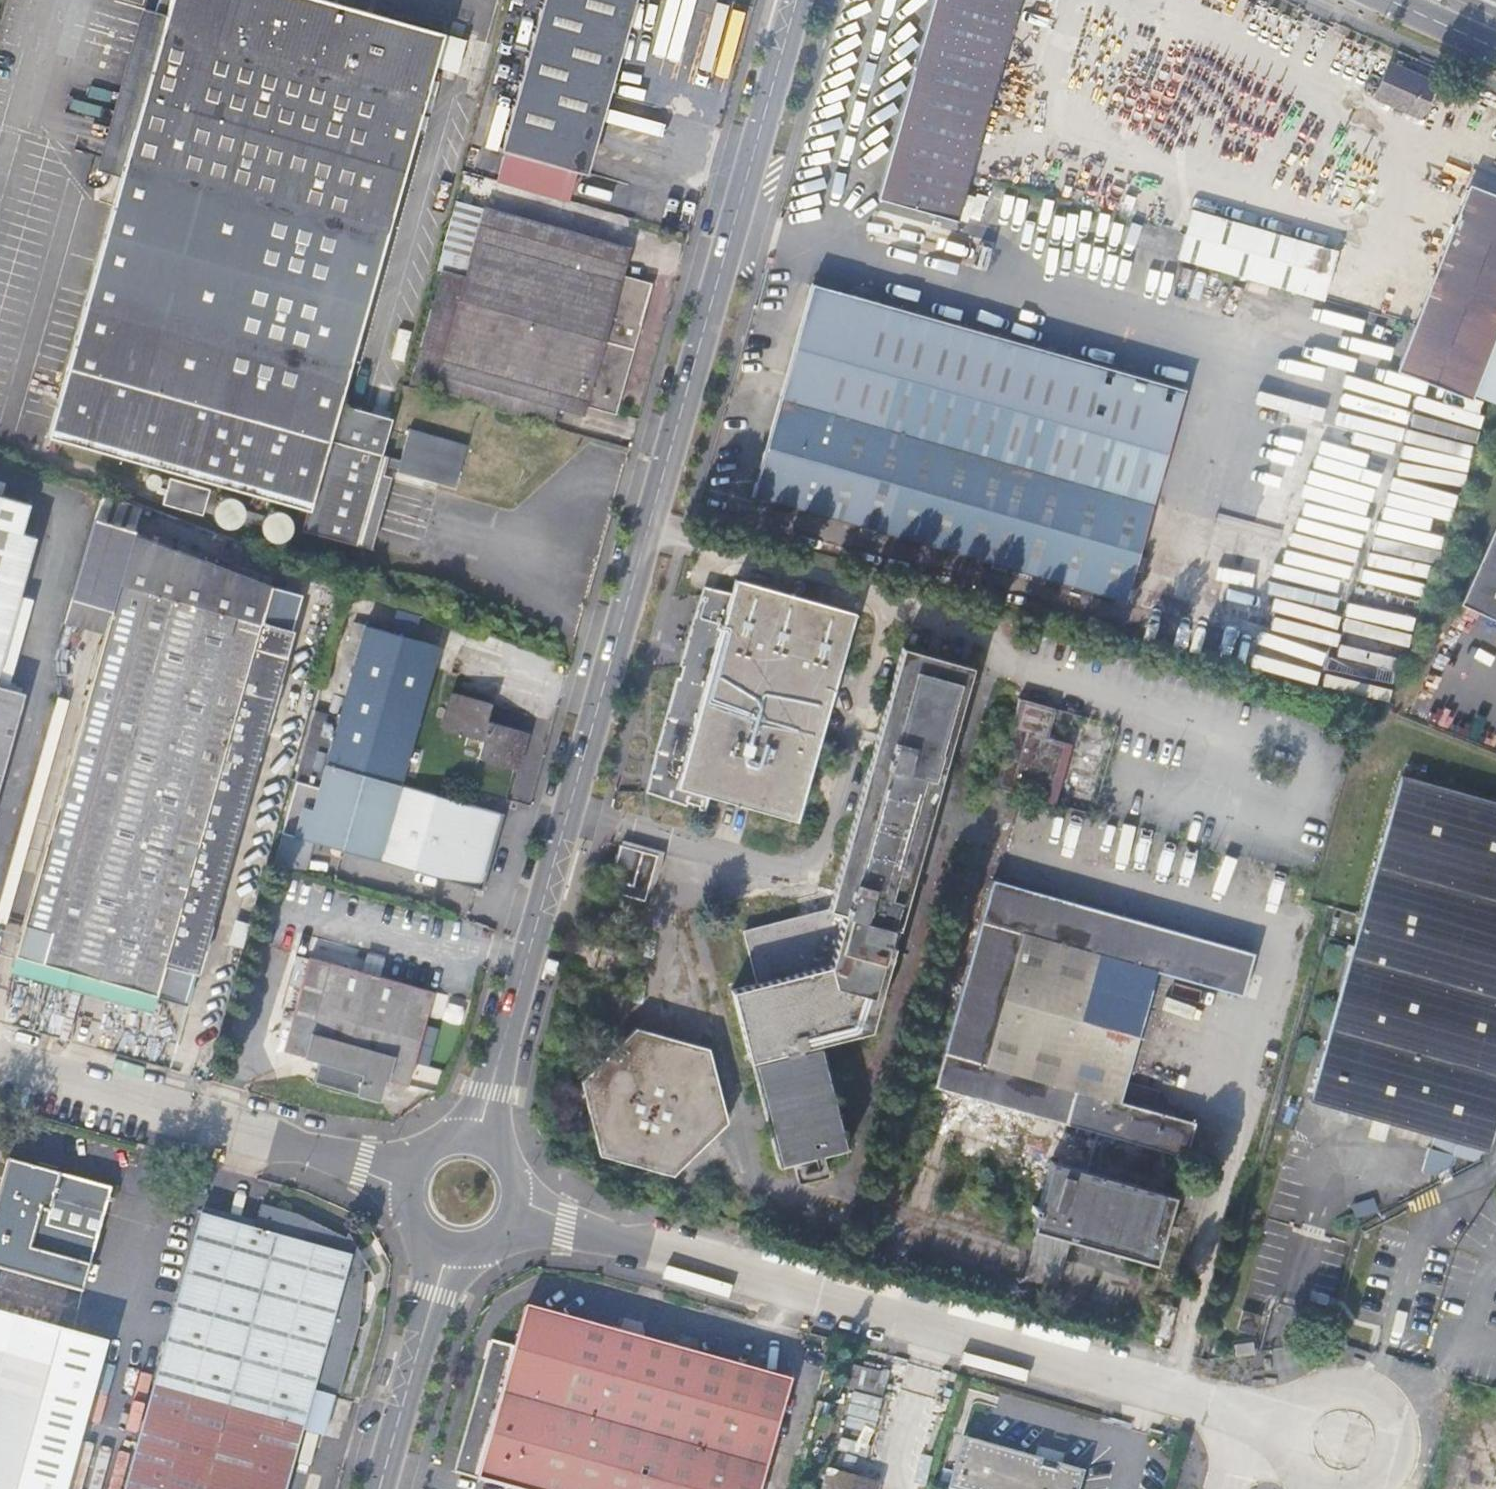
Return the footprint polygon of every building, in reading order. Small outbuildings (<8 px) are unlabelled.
[(132,167),(58,440),(306,511),(300,532),(355,547),(382,453),(391,420),(339,406),(442,35),(317,0),(177,0),(172,18),(132,167)] [(497,151),(505,154),(506,151),(575,170),(574,173),(580,174),(630,0),(540,0),(497,151)] [(875,198),(954,219),(1013,0),(929,0),(875,198)] [(123,164),(132,167),(172,18),(163,16),(123,164)] [(1423,118),(1439,82),(1379,56),(1363,92),(1423,118)] [(1472,392),(1495,331),(1495,201),(1466,189),(1428,288),(1413,326),(1398,365),(1472,392)] [(1320,299),(1331,260),(1334,251),(1190,209),(1175,258),(1320,299)] [(410,384),(527,418),(531,404),(554,411),(612,427),(646,298),(648,299),(650,289),(616,278),(623,250),(484,211),(465,278),(442,272),(410,384)] [(1413,326),(1428,288),(1331,260),(1320,299),(1413,326)] [(750,498),(1293,651),(1352,436),(808,285),(750,498)] [(531,404),(527,418),(550,425),(554,411),(531,404)] [(410,426),(399,468),(458,484),(469,442),(410,426)] [(382,453),(355,547),(371,551),(391,477),(384,474),(389,455),(382,453)] [(204,512),(212,489),(177,477),(169,501),(204,512)] [(33,542),(18,538),(27,508),(0,501),(0,664),(33,542)] [(1459,608),(1495,625),(1495,524),(1459,608)] [(106,528),(85,603),(110,610),(130,535),(106,528)] [(142,530),(140,538),(191,552),(193,544),(142,530)] [(140,538),(130,535),(110,610),(16,957),(158,998),(166,970),(196,978),(291,633),(261,625),(274,576),(260,572),(261,566),(234,559),(232,564),(191,552),(140,538)] [(261,625),(291,633),(301,598),(274,576),(261,625)] [(675,722),(659,784),(656,795),(706,809),(709,798),(794,822),(852,613),(737,581),(696,728),(675,722)] [(73,597),(67,619),(79,622),(85,600),(73,597)] [(1459,608),(1458,609),(1454,621),(1453,633),(1454,648),(1457,658),(1461,667),(1469,678),(1478,686),(1490,693),(1495,694),(1495,625),(1459,608)] [(401,790),(401,788),(439,650),(367,629),(363,642),(360,651),(354,673),(344,670),(337,697),(347,700),(341,721),(314,714),(304,749),(331,757),(328,769),(401,790)] [(354,649),(360,651),(363,642),(357,640),(354,649)] [(902,648),(849,838),(829,911),(741,936),(754,987),(730,994),(748,1064),(752,1064),(778,1168),(847,1151),(821,1045),(869,1032),(892,947),(885,945),(890,928),(894,929),(968,667),(902,648)] [(23,696),(0,689),(0,779),(23,696)] [(1049,737),(1057,705),(1020,696),(1004,767),(1050,777),(1046,797),(1058,800),(1071,742),(1049,737)] [(484,724),(488,707),(454,697),(443,734),(481,746),(478,761),(515,772),(525,735),(484,724)] [(482,895),(503,818),(401,788),(401,790),(328,769),(305,845),(353,858),(482,895)] [(1313,1098),(1490,1145),(1495,1124),(1495,798),(1404,773),(1313,1098)] [(277,870),(345,889),(353,858),(305,845),(286,839),(277,870)] [(631,887),(640,852),(619,846),(609,881),(631,887)] [(1251,956),(1184,937),(1154,929),(992,883),(936,1089),(1187,1160),(1195,1129),(1121,1106),(1156,976),(1238,999),(1251,956)] [(1154,929),(1184,937),(1193,905),(1164,897),(1154,929)] [(304,1060),(330,965),(310,960),(283,1054),(304,1060)] [(388,1084),(415,989),(330,965),(304,1060),(319,1065),(313,1084),(378,1103),(384,1083),(388,1084)] [(166,970),(158,998),(188,1007),(196,978),(166,970)] [(435,995),(415,989),(388,1084),(408,1090),(435,995)] [(719,1129),(705,1055),(635,1032),(576,1082),(590,1156),(663,1179),(719,1129)] [(2,1274),(82,1298),(111,1194),(8,1165),(0,1193),(0,1273),(2,1274)] [(1155,1269),(1175,1200),(1057,1167),(1037,1234),(1155,1269)] [(203,1219),(172,1322),(146,1419),(298,1461),(318,1390),(342,1396),(343,1386),(361,1318),(365,1275),(347,1244),(298,1221),(264,1210),(257,1235),(203,1219)] [(790,1383),(524,1310),(514,1348),(492,1342),(467,1431),(457,1470),(477,1475),(477,1478),(516,1488),(760,1488),(790,1383)] [(1251,1336),(1257,1315),(1241,1311),(1236,1331),(1251,1336)] [(50,1373),(0,1359),(0,1488),(17,1488),(50,1373)] [(856,1364),(841,1449),(870,1454),(886,1370),(856,1364)] [(1482,1416),(1474,1444),(1480,1447),(1472,1475),(1466,1474),(1462,1488),(1495,1488),(1495,1420),(1482,1416)] [(298,1461),(146,1419),(125,1488),(289,1488),(298,1461)] [(1082,1475),(960,1442),(947,1488),(1078,1488),(1082,1475)] [(820,1488),(874,1488),(875,1487),(824,1473),(820,1488)]
